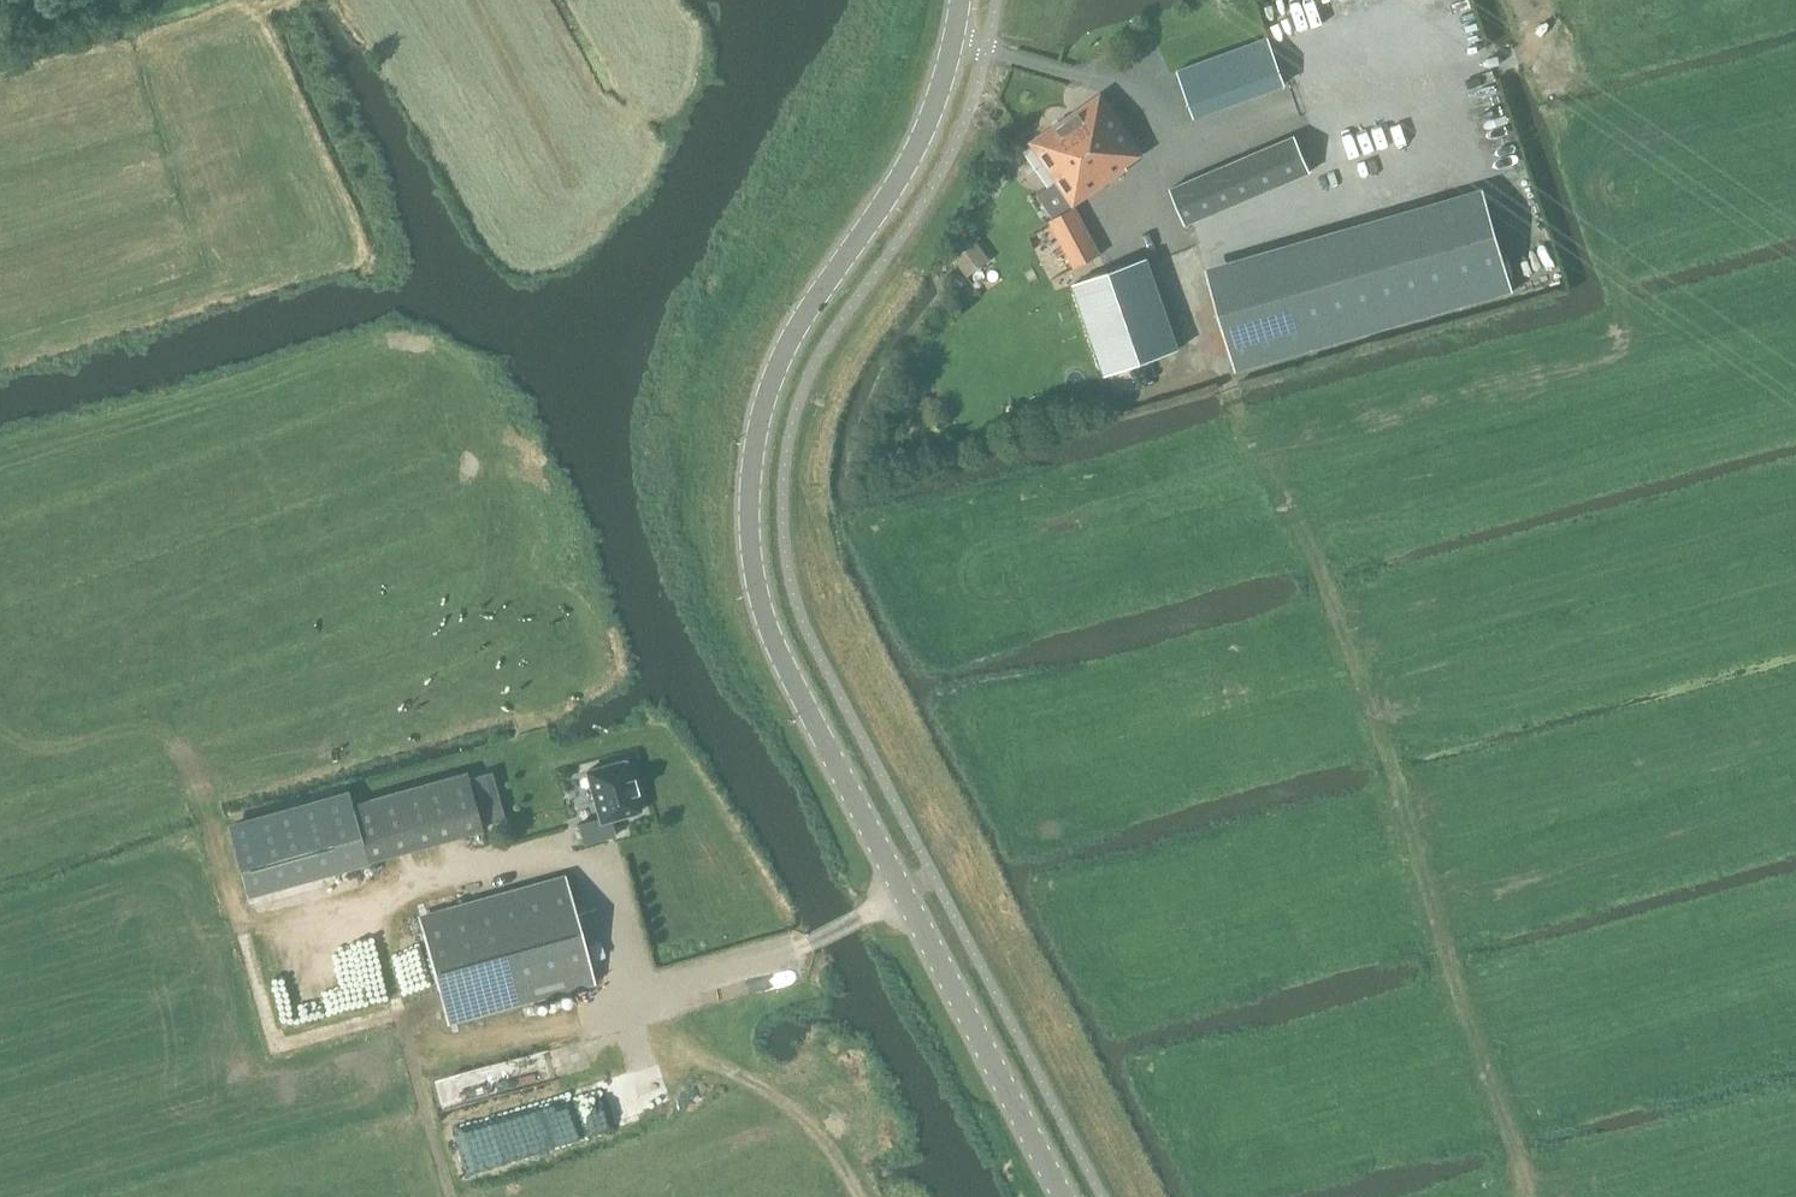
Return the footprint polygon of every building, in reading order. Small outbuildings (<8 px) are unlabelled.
[(1178,71),(1194,116),(1285,83),(1269,37),(1178,71)] [(1030,142),(1072,205),(1103,183),(1127,167),(1126,165),(1143,153),(1101,93),(1030,142)] [(1170,187),(1186,226),(1311,172),(1295,134),(1170,187)] [(1485,194),(1211,274),(1241,374),(1515,295),(1485,194)] [(1055,221),(1078,263),(1100,252),(1077,209),(1055,221)] [(955,257),(966,274),(976,266),(965,250),(955,257)] [(1074,283),(1105,374),(1178,348),(1146,257),(1074,283)] [(577,823),(582,843),(615,834),(610,818),(638,810),(638,811),(640,810),(640,808),(639,808),(635,791),(637,791),(636,788),(635,789),(632,780),(634,780),(633,777),(631,778),(626,761),(627,761),(626,759),(624,759),(586,770),(599,817),(577,823)] [(353,808),(348,795),(227,828),(249,900),(485,835),(470,776),(353,808)] [(418,919),(446,1019),(593,978),(565,878),(418,919)]
